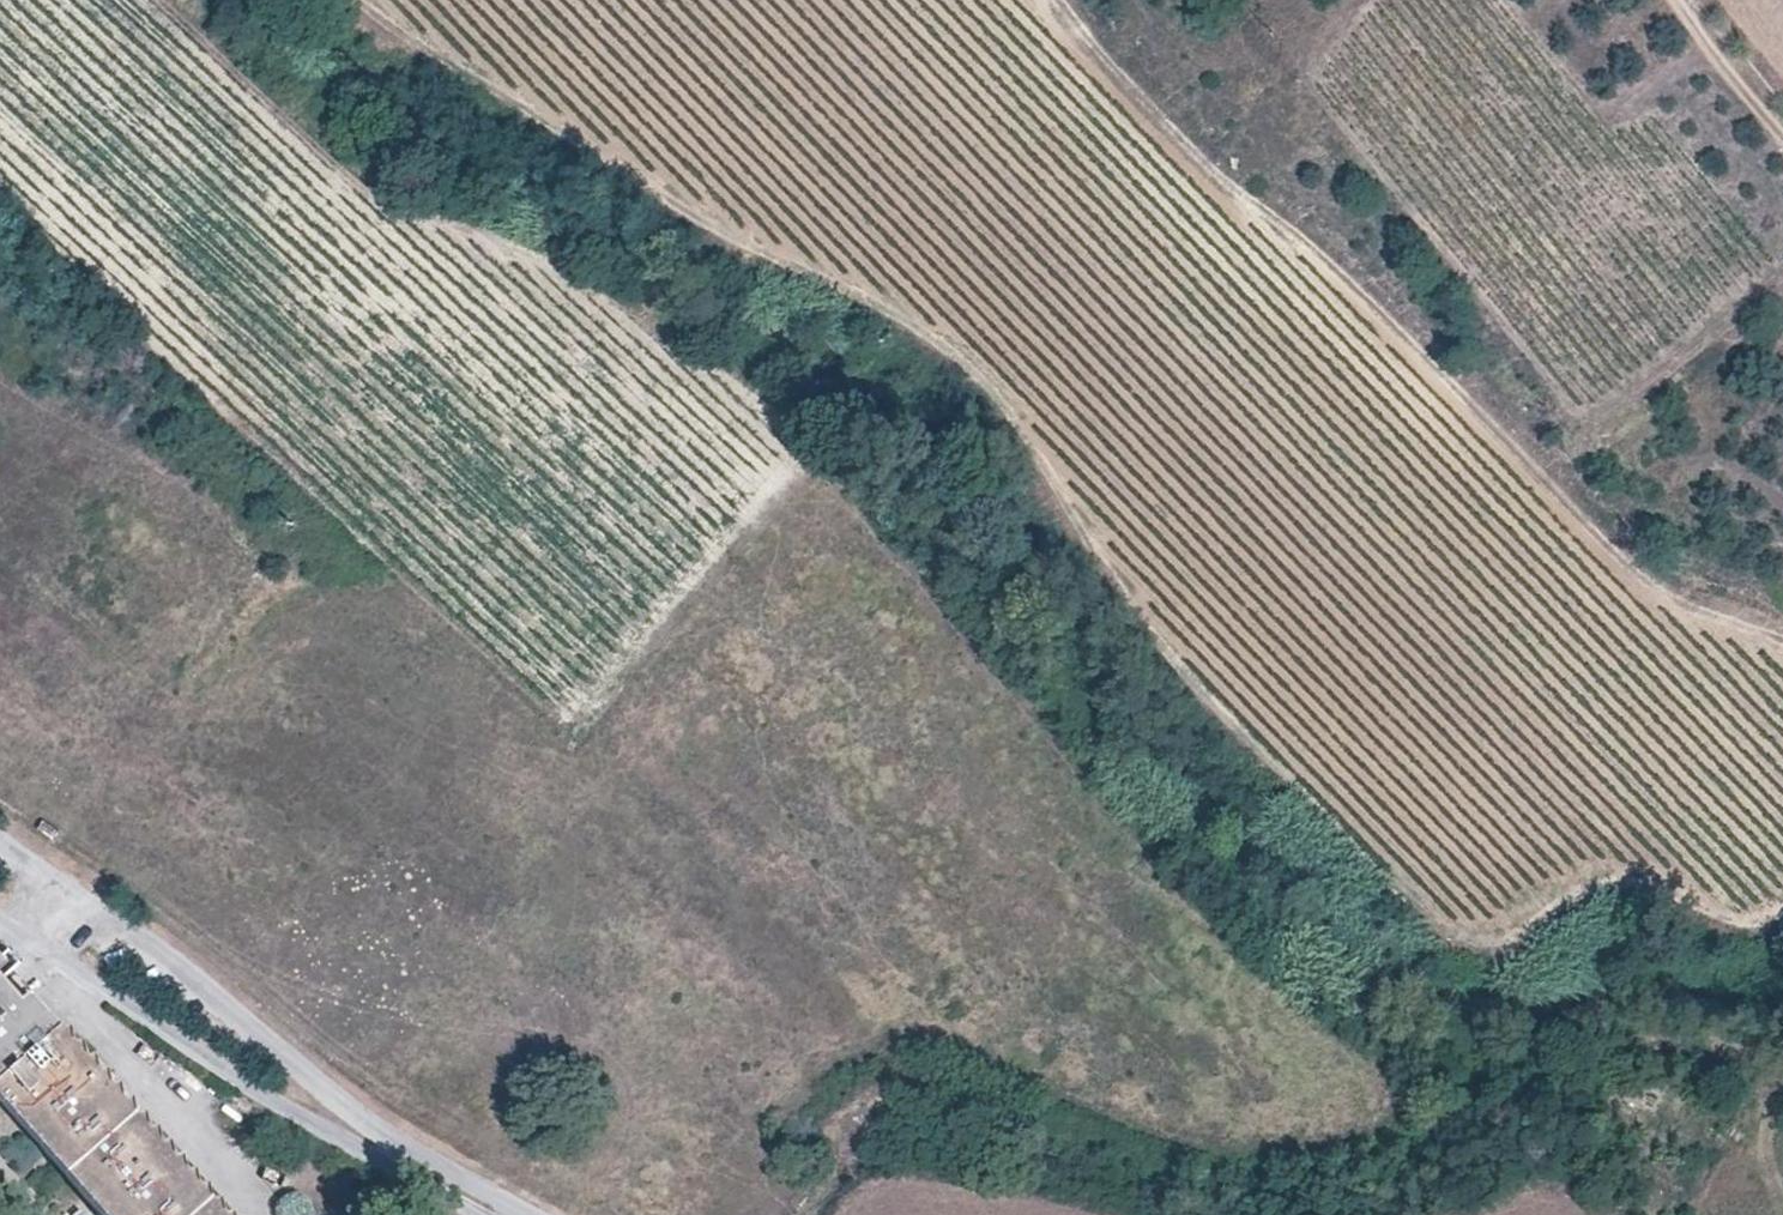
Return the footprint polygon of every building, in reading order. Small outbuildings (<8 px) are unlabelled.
[(27,995),(18,1003),(0,981),(0,1102),(99,1214),(218,1214),(27,995)]
